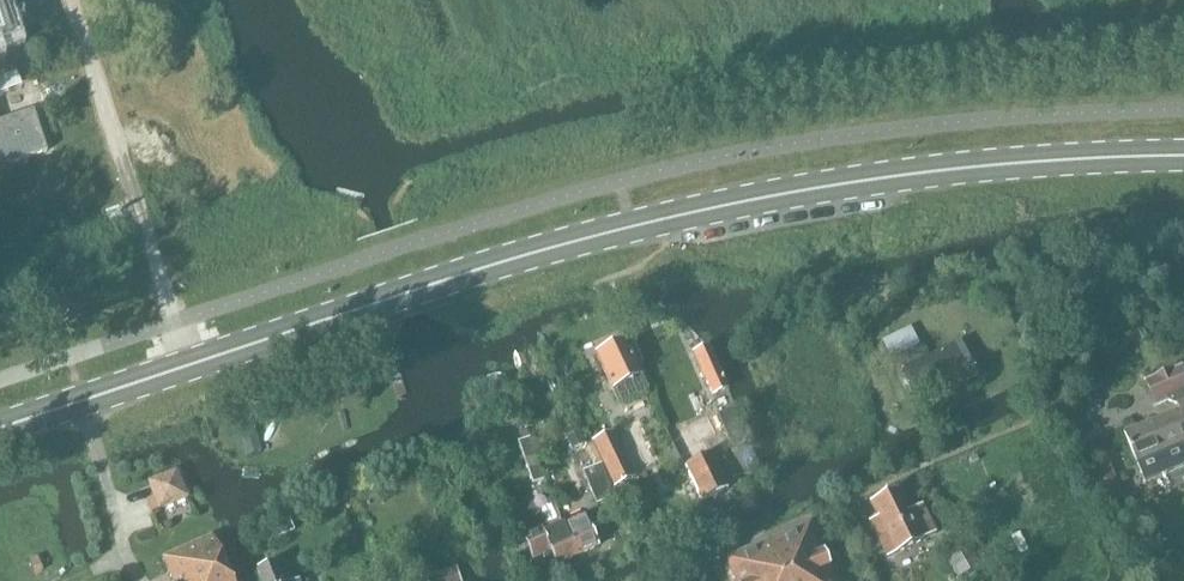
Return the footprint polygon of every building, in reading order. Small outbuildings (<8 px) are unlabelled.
[(10,43),(0,13),(0,46),(10,43)] [(46,151),(33,111),(0,122),(0,166),(46,151)] [(910,327),(882,341),(891,359),(896,356),(919,345),(910,327)] [(596,355),(615,394),(630,425),(619,430),(635,462),(654,452),(622,385),(640,377),(623,342),(619,344),(615,343),(609,346),(608,350),(596,355)] [(903,370),(913,391),(939,378),(947,394),(977,379),(959,342),(903,370)] [(709,347),(691,354),(710,398),(728,391),(709,347)] [(1157,406),(1168,401),(1178,405),(1180,410),(1125,433),(1138,464),(1183,445),(1183,370),(1183,367),(1147,382),(1157,406)] [(717,415),(729,441),(745,434),(733,408),(717,415)] [(251,415),(234,419),(245,457),(260,453),(251,415)] [(486,425),(489,433),(511,426),(508,418),(486,425)] [(577,427),(564,433),(571,451),(584,445),(577,427)] [(613,434),(592,443),(612,487),(633,477),(613,434)] [(520,446),(532,485),(544,482),(531,443),(520,446)] [(685,467),(701,501),(728,488),(711,454),(685,467)] [(1110,463),(1092,471),(1105,502),(1123,494),(1110,463)] [(584,478),(596,505),(615,497),(604,469),(584,478)] [(175,473),(150,483),(161,509),(186,498),(175,473)] [(869,521),(887,558),(923,541),(898,489),(870,503),(877,518),(869,521)] [(598,510),(565,524),(568,532),(579,555),(598,547),(590,528),(603,522),(598,510)] [(734,580),(834,580),(809,523),(725,559),(734,580)] [(568,532),(565,524),(543,534),(540,529),(521,537),(532,560),(550,552),(556,566),(579,555),(568,532)] [(961,580),(988,580),(959,531),(939,543),(961,580)] [(177,580),(232,580),(213,537),(168,556),(177,580)] [(374,558),(381,579),(393,575),(386,554),(374,558)] [(274,564),(256,571),(260,580),(281,580),(274,564)] [(428,580),(460,580),(456,569),(427,578),(428,580)]
